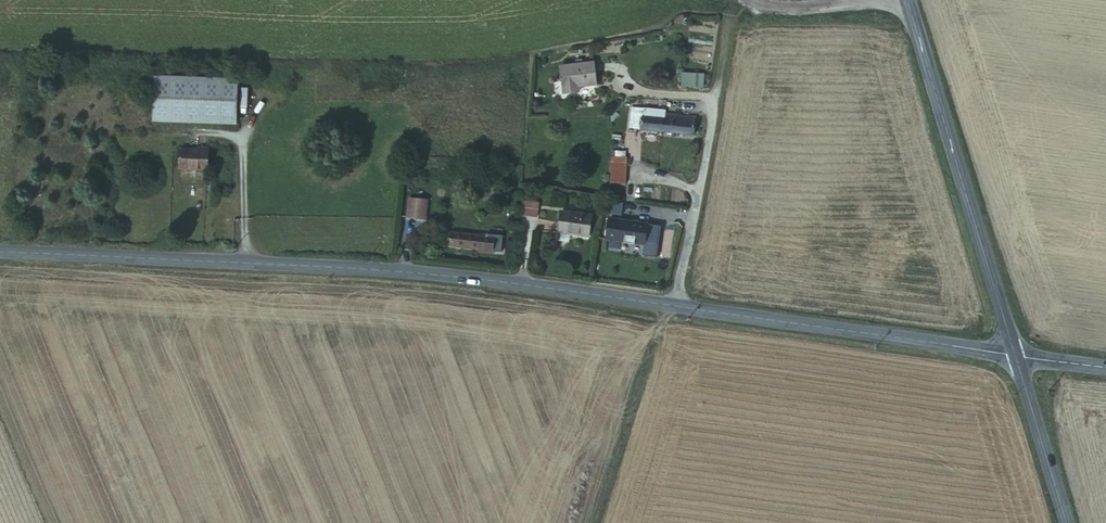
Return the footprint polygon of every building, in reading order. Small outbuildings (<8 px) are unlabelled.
[(581,38),(547,42),(552,71),(565,69),(564,62),(585,61),(581,38)] [(681,71),(680,86),(702,87),(702,73),(681,71)] [(237,76),(152,73),(150,120),(235,123),(237,76)] [(666,94),(633,91),(631,107),(694,115),(696,101),(666,97),(666,94)] [(208,148),(178,146),(177,169),(207,170),(208,148)] [(612,150),(611,181),(626,182),(627,150),(612,150)] [(424,178),(407,176),(404,195),(421,198),(424,178)] [(590,197),(558,192),(555,214),(586,220),(590,197)] [(646,206),(607,200),(603,223),(643,229),(646,206)] [(537,217),(539,203),(522,201),(521,215),(537,217)] [(448,249),(500,253),(501,235),(449,231),(448,249)]
